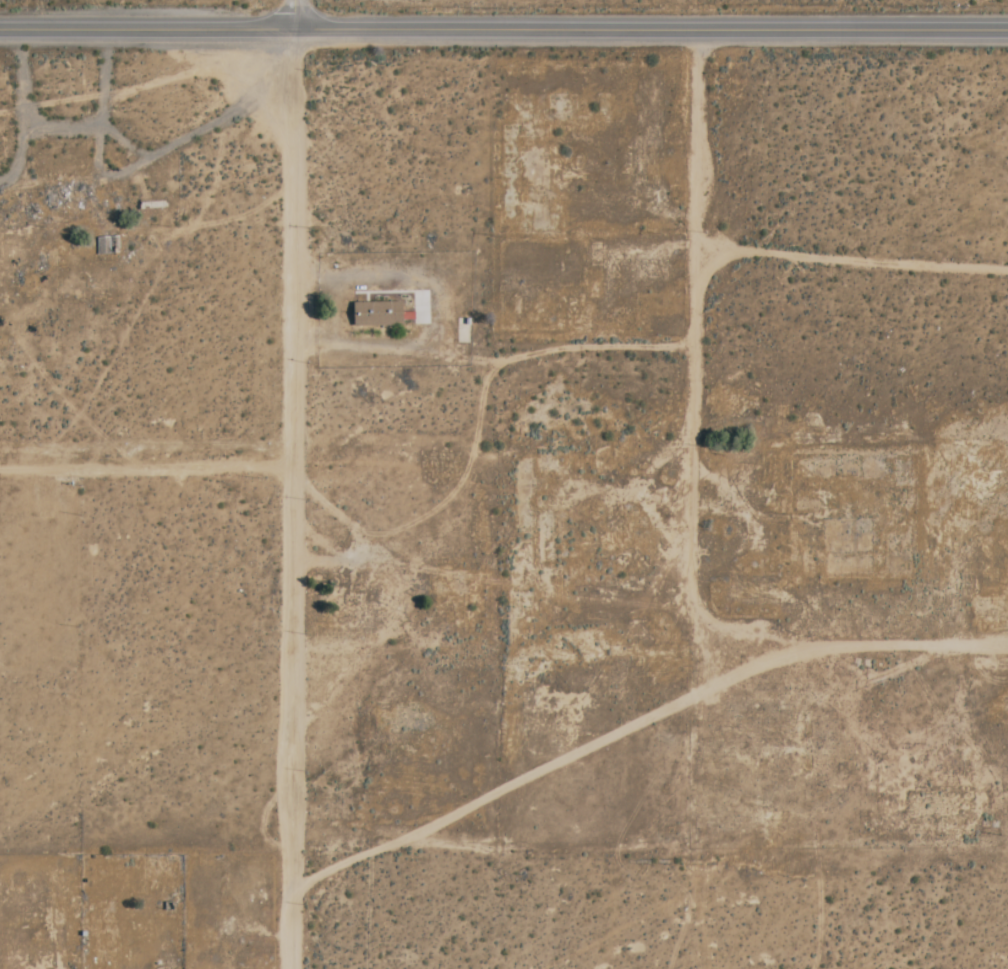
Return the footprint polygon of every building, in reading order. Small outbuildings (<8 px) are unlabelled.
[(350,303),(350,327),(399,326),(399,302),(350,303)]
